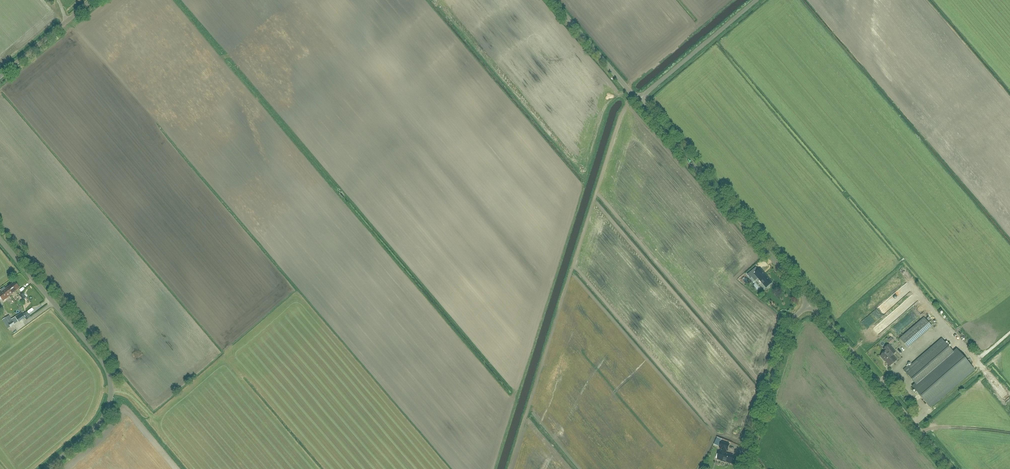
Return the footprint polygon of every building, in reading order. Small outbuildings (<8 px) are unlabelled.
[(755,274),(758,279),(764,286),(766,288),(772,283),(770,281),(760,269),(759,271),(755,274)] [(7,287),(5,289),(4,288),(0,291),(1,292),(0,293),(0,298),(3,302),(12,294),(19,289),(15,282),(8,288),(7,287)] [(900,297),(910,288),(907,284),(896,294),(900,297)] [(22,314),(17,317),(17,318),(19,322),(25,319),(22,314)] [(18,322),(15,317),(11,320),(9,316),(8,317),(8,316),(5,318),(11,328),(15,325),(14,325),(18,322)] [(932,327),(924,318),(900,339),(908,348),(932,327)] [(904,370),(916,384),(912,387),(930,407),(974,370),(957,350),(953,353),(942,339),(909,367),(908,366),(904,370)] [(896,353),(889,345),(884,349),(886,352),(881,356),(884,360),(890,366),(897,361),(892,356),(896,353)] [(717,459),(719,460),(721,460),(721,461),(725,462),(731,463),(733,456),(725,453),(726,451),(727,451),(729,445),(722,442),(720,449),(721,449),(720,452),(717,459)]
